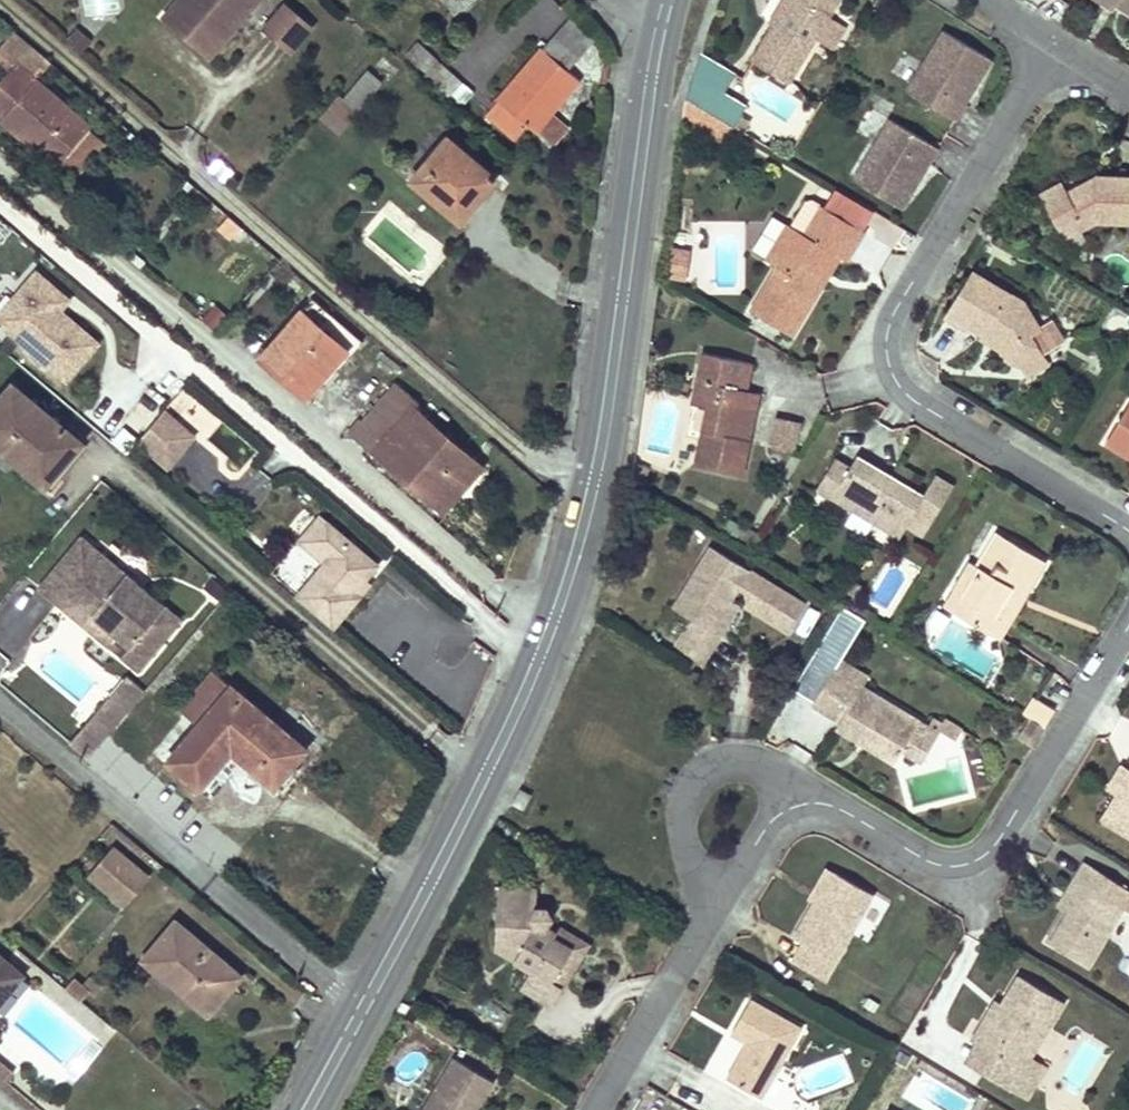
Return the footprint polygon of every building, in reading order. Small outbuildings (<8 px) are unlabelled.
[(87,13),(118,8),(117,0),(85,0),(87,13)] [(259,0),(177,0),(176,1),(193,16),(180,31),(210,57),(259,0)] [(838,0),(789,0),(774,25),(752,61),(788,82),(828,15),(838,0)] [(789,0),(783,0),(769,22),(774,25),(789,0)] [(1111,0),(1099,0),(1114,9),(1117,4),(1111,0)] [(1117,4),(1128,11),(1128,0),(1111,0),(1117,4)] [(193,16),(176,1),(163,17),(180,31),(193,16)] [(291,51),(312,26),(285,3),(264,28),(291,51)] [(832,48),(845,26),(828,15),(815,37),(832,48)] [(594,42),(569,18),(554,35),(580,57),(594,42)] [(65,44),(83,54),(93,36),(75,27),(65,44)] [(970,85),(978,73),(981,75),(992,59),(944,30),(907,90),(955,119),(974,87),(970,85)] [(30,45),(14,31),(0,46),(0,52),(14,64),(16,62),(30,45)] [(552,111),(580,79),(569,70),(580,57),(554,35),(488,113),(518,138),(529,125),(535,130),(538,128),(554,142),(568,125),(552,111)] [(35,80),(51,63),(30,45),(16,62),(35,80)] [(723,92),(734,72),(701,52),(693,75),(723,92)] [(16,62),(14,64),(0,80),(0,118),(30,143),(34,140),(61,162),(91,127),(35,80),(16,62)] [(473,94),(436,62),(425,75),(450,97),(447,100),(459,110),(473,94)] [(359,111),(381,83),(366,70),(344,98),(359,111)] [(974,87),(981,75),(978,73),(970,85),(974,87)] [(723,92),(693,75),(691,80),(685,96),(723,120),(735,127),(741,117),(747,107),(723,92)] [(340,133),(359,111),(339,95),(321,117),(340,133)] [(723,120),(685,96),(685,98),(682,118),(713,137),(723,120)] [(744,132),(750,123),(741,117),(735,127),(744,132)] [(919,180),(938,147),(890,118),(854,179),(902,208),(912,191),(908,189),(915,177),(919,180)] [(724,144),(735,127),(723,120),(713,137),(724,144)] [(497,178),(447,137),(411,180),(457,218),(477,193),(481,197),(497,178)] [(55,170),(61,162),(34,140),(30,143),(27,146),(55,170)] [(224,181),(233,171),(218,158),(210,168),(224,181)] [(1099,176),(1099,186),(1080,185),(1068,192),(1045,204),(1064,238),(1082,229),(1097,220),(1128,221),(1128,177),(1099,176)] [(1099,186),(1099,176),(1080,185),(1099,186)] [(912,191),(919,180),(915,177),(908,189),(912,191)] [(1045,204),(1068,192),(1063,182),(1040,194),(1045,204)] [(461,222),(481,197),(477,193),(457,218),(461,222)] [(825,270),(835,253),(839,256),(858,226),(813,199),(807,200),(791,226),(788,224),(767,259),(778,266),(751,311),(792,335),(819,290),(812,285),(822,269),(825,270)] [(253,237),(228,215),(217,228),(242,249),(253,237)] [(847,261),(865,231),(858,226),(839,256),(847,261)] [(1085,257),(1087,238),(1082,229),(1064,238),(1069,248),(1085,257)] [(684,275),(688,253),(671,250),(667,273),(684,275)] [(819,290),(839,256),(835,253),(825,270),(822,269),(812,285),(819,290)] [(1039,327),(1024,302),(974,271),(946,318),(964,329),(967,323),(985,334),(988,329),(996,334),(995,336),(1002,348),(1010,361),(1024,365),(1042,355),(1029,333),(1039,327)] [(59,310),(68,300),(37,272),(0,315),(0,323),(67,379),(98,343),(59,310)] [(319,382),(347,350),(325,331),(336,319),(312,298),(260,358),(306,397),(319,382)] [(324,386),(362,341),(336,319),(325,331),(347,350),(319,382),(324,386)] [(1002,348),(995,336),(996,334),(988,329),(985,334),(984,337),(1002,348)] [(736,436),(746,390),(751,362),(703,353),(692,404),(708,407),(696,465),(742,474),(749,439),(736,436)] [(1029,374),(1047,364),(1042,355),(1024,365),(1029,374)] [(480,466),(414,408),(419,402),(397,383),(374,409),(392,425),(382,437),(385,440),(375,451),(443,510),(480,466)] [(13,384),(0,399),(0,447),(46,486),(83,443),(13,384)] [(208,432),(222,413),(185,387),(171,405),(208,432)] [(749,439),(759,392),(746,390),(736,436),(749,439)] [(1107,442),(1128,455),(1128,404),(1107,442)] [(382,437),(392,425),(374,409),(363,423),(349,432),(375,451),(385,440),(382,437)] [(193,436),(164,411),(139,441),(168,467),(193,436)] [(792,448),(800,423),(777,418),(771,443),(792,448)] [(221,420),(207,442),(248,468),(262,446),(221,420)] [(924,535),(953,486),(935,475),(924,494),(893,476),(889,481),(880,476),(884,471),(858,455),(850,467),(836,459),(818,488),(901,536),(907,525),(924,535)] [(644,485),(649,467),(633,461),(631,477),(644,485)] [(889,481),(893,476),(884,471),(880,476),(889,481)] [(378,565),(320,516),(298,541),(325,563),(296,597),(333,628),(360,597),(355,592),(366,579),(378,565)] [(1026,595),(1047,561),(996,531),(976,564),(970,561),(953,588),(963,594),(953,610),(992,634),(1010,604),(1004,601),(1012,587),(1026,595)] [(182,619),(82,535),(39,587),(58,603),(66,593),(118,637),(130,647),(126,651),(144,665),(182,619)] [(732,601),(741,587),(747,591),(749,600),(746,605),(789,632),(806,604),(712,546),(674,607),(693,619),(677,645),(702,662),(720,634),(714,630),(732,601)] [(360,597),(371,583),(366,579),(355,592),(360,597)] [(1000,639),(1026,595),(1012,587),(1004,601),(1010,604),(992,634),(1000,639)] [(953,610),(963,594),(953,588),(943,605),(953,610)] [(614,607),(619,593),(604,589),(601,604),(614,607)] [(118,637),(66,593),(58,603),(110,647),(118,637)] [(720,634),(738,604),(732,601),(714,630),(720,634)] [(144,665),(126,651),(122,656),(139,671),(144,665)] [(929,726),(862,686),(867,677),(839,660),(813,703),(841,720),(837,727),(860,741),(862,737),(867,740),(865,744),(895,762),(902,749),(921,760),(939,732),(938,732),(932,728),(929,726)] [(306,749),(215,671),(181,711),(198,725),(168,761),(199,788),(231,750),(274,787),(292,765),(306,749)] [(129,711),(110,695),(98,710),(117,726),(129,711)] [(1045,726),(1056,709),(1036,698),(1025,715),(1030,717),(1031,718),(1045,726)] [(942,725),(943,724),(934,718),(929,726),(932,728),(938,732),(942,725)] [(1033,746),(1045,726),(1031,718),(1018,737),(1033,746)] [(962,729),(945,719),(943,724),(942,725),(945,732),(957,739),(962,729)] [(103,748),(122,761),(140,734),(121,722),(103,748)] [(274,787),(231,750),(199,788),(211,798),(228,778),(230,776),(231,775),(232,775),(234,774),(234,773),(236,773),(238,773),(239,772),(240,772),(241,772),(243,772),(244,772),(245,772),(247,773),(248,774),(249,774),(250,774),(251,776),(253,776),(255,778),(275,796),(298,770),(292,765),(274,787)] [(1123,764),(1107,789),(1117,795),(1128,775),(1128,768),(1123,764)] [(1117,795),(1102,819),(1128,836),(1128,775),(1117,795)] [(523,808),(531,794),(520,789),(513,803),(523,808)] [(146,878),(112,849),(90,875),(124,904),(146,878)] [(1123,907),(1123,906),(1107,896),(1117,882),(1086,862),(1076,880),(1081,883),(1065,910),(1046,941),(1088,965),(1123,907)] [(815,902),(832,871),(827,868),(809,899),(815,902)] [(825,978),(873,894),(832,871),(815,902),(795,937),(804,942),(794,961),(825,978)] [(1065,910),(1081,883),(1076,880),(1059,907),(1065,910)] [(1117,882),(1107,896),(1123,906),(1123,907),(1128,911),(1128,890),(1117,882)] [(552,1004),(563,986),(553,981),(573,948),(554,937),(557,932),(547,926),(553,917),(547,908),(537,907),(538,889),(499,886),(497,922),(510,930),(505,939),(521,949),(515,959),(532,970),(521,987),(552,1005),(552,1004)] [(243,974),(178,920),(146,958),(211,1011),(243,974)] [(515,959),(521,949),(505,939),(510,930),(497,922),(496,948),(515,959)] [(588,944),(560,928),(557,932),(554,937),(573,948),(553,981),(563,986),(588,944)] [(0,958),(0,1001),(21,976),(0,958)] [(1024,1097),(1036,1078),(1022,1069),(1030,1056),(1063,1001),(1019,974),(1002,1003),(997,1010),(992,1007),(972,1040),(977,1043),(995,1054),(983,1073),(1024,1097)] [(82,1002),(89,992),(82,985),(73,978),(66,988),(82,1002)] [(94,996),(101,988),(89,978),(82,985),(89,992),(94,996)] [(761,1097),(800,1028),(750,999),(732,1032),(748,1042),(751,1043),(747,1049),(745,1047),(727,1078),(761,1097)] [(997,1010),(1002,1003),(996,999),(992,1007),(997,1010)] [(995,1054),(977,1043),(966,1062),(983,1073),(995,1054)] [(1037,1078),(1045,1065),(1030,1056),(1022,1069),(1036,1078),(1037,1078)] [(493,1080),(455,1057),(423,1109),(475,1109),(493,1080)] [(0,1061),(0,1077),(1,1078),(9,1069),(0,1061)] [(6,1082),(14,1073),(9,1069),(1,1078),(6,1082)] [(1028,1100),(1040,1080),(1037,1078),(1036,1078),(1024,1097),(1028,1100)]
